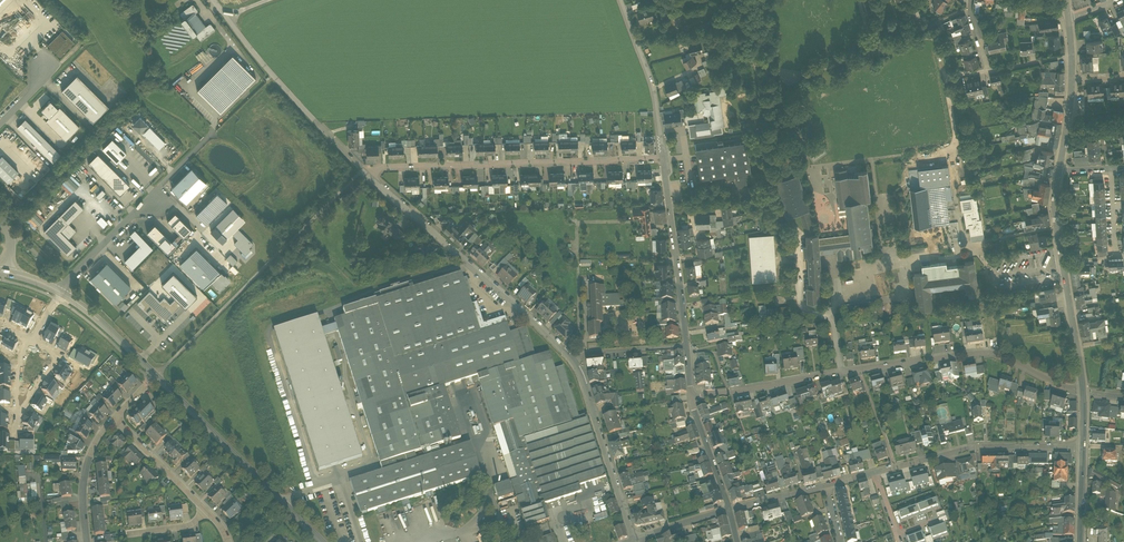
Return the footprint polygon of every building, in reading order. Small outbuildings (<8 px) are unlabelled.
[(941,13),(944,9),(943,8),(943,7),(945,7),(947,4),(946,3),(949,0),(934,0),(935,1),(934,2),(932,2),(931,3),(932,5),(933,6),(934,6),(938,9),(938,11),(940,12),(941,13)] [(180,13),(183,18),(184,17),(186,18),(197,32),(196,34),(196,35),(200,40),(202,40),(215,30),(215,28),(211,23),(209,23),(206,25),(196,12),(198,11),(198,9),(194,3),(191,3),(180,12),(180,13)] [(1017,17),(1024,18),(1024,5),(1011,6),(1012,11),(1015,11),(1015,13),(1015,17),(1017,17)] [(640,22),(640,23),(654,19),(651,9),(638,13),(638,14),(639,13),(641,22),(640,22)] [(29,10),(25,14),(27,16),(27,17),(29,19),(33,15),(29,10)] [(906,14),(909,21),(917,18),(915,12),(915,11),(906,14)] [(953,22),(954,25),(967,20),(965,15),(951,20),(952,21),(952,22),(953,22)] [(194,36),(196,35),(196,34),(197,32),(186,18),(184,17),(183,18),(181,19),(181,21),(192,36),(194,36)] [(1107,17),(1098,21),(1103,30),(1106,29),(1108,33),(1113,31),(1111,26),(1111,25),(1107,17)] [(971,31),(967,20),(954,25),(954,26),(953,26),(955,31),(956,31),(960,30),(961,33),(962,34),(971,31)] [(1057,20),(1048,21),(1049,30),(1058,29),(1057,20)] [(983,23),(985,30),(992,28),(989,21),(983,23)] [(1039,31),(1049,30),(1048,21),(1038,22),(1038,23),(1039,30),(1039,31)] [(1116,22),(1111,25),(1111,26),(1113,31),(1115,34),(1121,31),(1117,24),(1116,22)] [(988,45),(990,52),(1006,48),(1004,41),(1008,40),(1006,32),(997,34),(998,41),(988,43),(988,45)] [(74,42),(66,35),(64,38),(60,34),(49,45),(60,56),(74,42)] [(1049,45),(1049,46),(1059,46),(1059,35),(1048,36),(1049,40),(1049,45)] [(961,49),(962,54),(965,53),(972,51),(973,50),(970,40),(963,42),(960,43),(962,48),(961,49)] [(701,43),(703,52),(704,52),(707,51),(705,44),(711,43),(710,41),(704,42),(701,43)] [(1021,49),(1021,55),(1027,54),(1027,52),(1032,52),(1032,43),(1028,43),(1028,41),(1020,42),(1020,49),(1021,49)] [(1086,42),(1087,51),(1102,49),(1101,41),(1091,41),(1086,42)] [(689,45),(690,52),(691,56),(703,53),(703,52),(701,43),(689,45)] [(203,50),(195,56),(199,60),(206,55),(203,50)] [(713,56),(712,50),(707,51),(704,52),(706,60),(708,59),(713,56)] [(692,57),(691,56),(690,52),(685,55),(686,56),(688,58),(683,62),(687,68),(696,62),(692,56),(692,57)] [(256,79),(232,55),(197,90),(220,114),(256,79)] [(965,64),(967,68),(978,64),(975,57),(974,57),(967,59),(964,60),(964,61),(966,60),(967,63),(965,64)] [(1093,70),(1093,63),(1082,64),(1082,72),(1093,71),(1093,70)] [(699,74),(701,77),(707,74),(704,68),(698,71),(699,74)] [(1043,83),(1046,83),(1064,83),(1064,71),(1051,71),(1051,76),(1045,76),(1044,76),(1040,76),(1040,83),(1043,83)] [(990,76),(992,85),(997,84),(1001,83),(999,74),(990,76)] [(77,75),(61,90),(93,122),(109,106),(77,75)] [(981,79),(973,80),(965,82),(966,90),(967,94),(975,92),(983,91),(982,86),(981,79)] [(675,83),(678,92),(685,88),(682,80),(675,83)] [(665,86),(668,96),(674,94),(674,92),(677,91),(678,92),(675,83),(674,82),(665,86)] [(1110,95),(1118,95),(1118,83),(1110,84),(1110,87),(1110,94),(1110,95)] [(1103,84),(1095,85),(1096,97),(1104,96),(1103,87),(1103,84)] [(1088,97),(1096,97),(1095,85),(1087,85),(1087,89),(1088,96),(1088,97)] [(719,90),(719,94),(717,97),(718,104),(720,104),(721,104),(720,96),(729,95),(727,86),(719,86),(719,90)] [(10,97),(0,87),(0,107),(10,97)] [(710,115),(712,128),(722,127),(723,127),(722,120),(722,119),(721,118),(720,116),(720,112),(720,111),(720,110),(720,108),(720,104),(718,104),(717,97),(719,94),(719,90),(710,92),(710,94),(705,95),(705,92),(694,94),(695,102),(694,102),(695,104),(695,106),(696,109),(698,111),(699,112),(702,109),(704,111),(703,114),(705,115),(708,115),(710,115)] [(1033,107),(1036,108),(1036,106),(1039,107),(1041,96),(1038,96),(1035,96),(1033,107)] [(1037,118),(1043,119),(1044,114),(1046,105),(1045,105),(1047,97),(1041,96),(1039,107),(1036,106),(1036,108),(1035,111),(1038,112),(1037,118)] [(47,115),(49,117),(59,108),(58,108),(50,100),(41,109),(45,113),(44,114),(46,117),(47,115)] [(60,106),(58,108),(59,108),(49,117),(46,120),(66,140),(80,126),(60,106)] [(1052,120),(1062,122),(1064,112),(1054,110),(1053,115),(1052,120)] [(680,113),(673,114),(674,125),(682,124),(681,117),(680,113)] [(666,126),(674,125),(673,114),(665,115),(665,119),(666,126)] [(708,115),(709,122),(689,125),(690,138),(723,133),(722,127),(712,128),(710,115),(708,115)] [(142,130),(147,124),(140,117),(133,125),(140,132),(142,130)] [(61,154),(25,119),(17,127),(53,162),(61,154)] [(1026,133),(1027,137),(1037,135),(1037,133),(1038,129),(1039,129),(1038,126),(1037,121),(1027,123),(1027,125),(1021,127),(1022,134),(1026,133)] [(1059,137),(1061,126),(1052,124),(1051,127),(1046,127),(1045,130),(1039,129),(1038,129),(1037,133),(1059,137)] [(165,143),(150,127),(144,132),(143,133),(159,149),(165,143)] [(1037,133),(1037,135),(1036,141),(1036,142),(1040,143),(1041,139),(1047,140),(1047,139),(1049,139),(1048,144),(1057,145),(1059,137),(1037,133)] [(1002,142),(1020,138),(1020,135),(1015,136),(1015,134),(1001,137),(1002,142)] [(13,139),(18,145),(22,141),(18,135),(13,139)] [(126,153),(112,139),(102,148),(117,163),(126,153)] [(571,140),(567,140),(559,141),(560,146),(560,150),(560,151),(571,151),(571,140)] [(654,150),(654,140),(653,140),(646,141),(645,141),(646,151),(654,150)] [(700,179),(706,178),(751,171),(746,141),(724,145),(723,141),(722,140),(719,140),(718,142),(719,146),(696,149),(700,179)] [(696,147),(696,149),(719,146),(718,142),(716,141),(698,144),(698,146),(696,147)] [(483,143),(484,154),(495,153),(494,144),(494,143),(490,143),(483,143)] [(425,145),(425,156),(437,155),(436,146),(436,145),(435,145),(425,145)] [(368,152),(368,159),(373,158),(378,158),(378,152),(378,147),(377,147),(367,148),(368,152)] [(1019,155),(1021,162),(1031,159),(1029,153),(1032,151),(1031,148),(1022,151),(1022,154),(1019,155)] [(1039,162),(1051,165),(1052,163),(1051,161),(1051,159),(1053,159),(1054,153),(1041,150),(1041,153),(1039,153),(1038,156),(1040,158),(1039,162)] [(1077,164),(1090,163),(1090,159),(1090,157),(1090,152),(1085,153),(1082,153),(1083,157),(1074,157),(1075,163),(1075,164),(1075,165),(1077,164)] [(88,163),(112,187),(122,177),(98,153),(88,163)] [(0,157),(0,174),(8,182),(18,172),(2,156),(0,157)] [(139,162),(153,178),(160,172),(146,156),(139,162)] [(1029,169),(1030,162),(1024,164),(1025,171),(1029,170),(1033,169),(1029,169)] [(1043,173),(1052,175),(1054,165),(1044,164),(1034,162),(1033,165),(1034,165),(1041,167),(1044,167),(1043,173)] [(919,176),(920,188),(944,185),(949,184),(950,184),(948,166),(918,170),(919,176)] [(192,168),(184,176),(198,190),(206,183),(206,182),(192,168)] [(835,171),(836,178),(848,176),(847,169),(835,171)] [(839,202),(839,203),(848,202),(848,206),(847,207),(848,216),(850,233),(851,239),(846,239),(835,241),(836,249),(837,249),(838,251),(836,251),(836,252),(837,259),(862,256),(861,249),(873,247),(872,239),(873,239),(872,228),(870,228),(868,213),(870,213),(868,201),(866,202),(865,200),(865,196),(870,195),(867,170),(858,171),(859,175),(848,176),(836,178),(839,202)] [(752,176),(751,171),(706,178),(707,183),(718,181),(720,191),(732,189),(735,188),(747,187),(746,177),(752,176)] [(71,174),(69,176),(79,185),(80,184),(71,174)] [(539,174),(528,174),(528,185),(536,184),(539,184),(540,184),(540,179),(539,174)] [(775,181),(787,217),(800,213),(805,211),(810,210),(798,174),(775,181)] [(69,176),(64,182),(73,191),(79,185),(69,176)] [(198,190),(184,176),(171,188),(186,202),(198,190)] [(909,184),(910,187),(910,189),(920,188),(919,176),(916,177),(917,179),(909,180),(909,184)] [(120,195),(130,185),(122,177),(112,187),(120,195)] [(73,191),(64,182),(60,185),(70,194),(73,191)] [(198,190),(201,194),(209,185),(206,183),(198,190)] [(1029,189),(1029,192),(1048,196),(1050,184),(1041,183),(1040,190),(1033,189),(1029,189)] [(949,222),(946,199),(946,196),(944,185),(920,188),(910,189),(915,227),(926,225),(933,224),(939,224),(941,223),(940,220),(945,219),(945,223),(949,222)] [(63,188),(54,197),(56,200),(65,191),(63,188)] [(105,192),(102,189),(96,195),(99,198),(105,192)] [(651,201),(651,202),(656,201),(661,201),(661,190),(651,191),(651,197),(651,201)] [(1047,202),(1048,196),(1029,192),(1028,196),(1032,196),(1038,197),(1038,201),(1047,202)] [(217,193),(212,198),(222,208),(227,203),(217,193)] [(969,227),(970,235),(983,233),(981,219),(980,219),(977,203),(973,203),(972,197),(960,199),(962,211),(963,211),(966,228),(969,227)] [(206,224),(222,208),(212,198),(196,214),(206,224)] [(75,200),(60,215),(68,224),(68,223),(84,208),(75,200)] [(839,203),(839,202),(838,202),(840,217),(848,216),(847,207),(840,207),(839,203)] [(1040,213),(1039,206),(1038,203),(1032,204),(1032,207),(1033,212),(1034,214),(1040,213)] [(722,208),(723,218),(724,218),(732,216),(731,212),(731,211),(731,207),(722,208)] [(642,221),(643,235),(651,234),(650,228),(650,220),(649,211),(649,208),(633,210),(634,217),(640,216),(640,218),(640,221),(642,221)] [(233,209),(228,213),(240,225),(244,220),(233,209)] [(666,210),(653,211),(654,217),(655,223),(667,221),(666,210)] [(807,234),(812,234),(805,211),(800,213),(807,234)] [(725,221),(726,226),(737,224),(736,219),(736,216),(735,212),(731,212),(732,216),(724,218),(725,221)] [(167,221),(172,225),(180,217),(175,213),(167,221)] [(240,225),(228,213),(211,231),(222,243),(232,233),(237,228),(240,225)] [(1038,215),(1039,217),(1040,225),(1049,223),(1048,213),(1038,215)] [(30,214),(27,218),(36,227),(38,225),(34,221),(36,220),(30,214)] [(386,230),(392,235),(396,230),(396,229),(393,227),(391,229),(389,227),(391,225),(393,222),(386,216),(386,217),(382,214),(382,216),(380,215),(377,218),(378,220),(377,221),(380,223),(378,226),(384,232),(386,230)] [(76,247),(69,239),(61,231),(68,224),(60,215),(44,231),(68,255),(76,247)] [(192,229),(180,217),(172,225),(180,233),(184,237),(192,229)] [(440,222),(445,227),(449,222),(444,217),(440,222)] [(1034,226),(1040,225),(1039,217),(1035,218),(1025,219),(1025,220),(1026,227),(1034,226)] [(442,229),(453,240),(464,228),(462,225),(458,230),(449,222),(445,227),(442,229)] [(61,231),(69,239),(77,231),(68,223),(68,224),(61,231)] [(468,223),(466,226),(468,229),(470,231),(474,227),(469,223),(468,223)] [(166,236),(155,224),(147,232),(159,244),(166,236)] [(463,235),(468,229),(466,226),(464,228),(453,240),(460,245),(463,242),(463,241),(466,238),(463,235)] [(253,244),(237,228),(232,233),(238,239),(234,243),(240,249),(245,254),(251,249),(249,247),(251,245),(253,244)] [(392,235),(398,240),(404,233),(397,228),(396,229),(396,230),(392,235)] [(677,230),(678,238),(690,236),(689,229),(689,228),(688,228),(683,229),(677,230)] [(140,245),(137,248),(124,260),(132,268),(153,247),(135,229),(130,234),(138,243),(140,245)] [(468,239),(471,242),(477,235),(474,232),(468,239)] [(180,233),(172,241),(176,245),(184,237),(180,233)] [(819,233),(812,234),(807,234),(806,234),(807,245),(804,245),(804,256),(808,256),(810,286),(807,286),(808,301),(820,300),(819,286),(824,285),(823,276),(822,276),(820,256),(820,254),(819,237),(819,234),(819,233)] [(845,234),(829,236),(831,250),(836,249),(835,241),(846,239),(845,234)] [(1032,246),(1039,245),(1038,236),(1038,234),(1030,235),(1031,239),(1030,240),(1030,242),(1031,243),(1032,246)] [(749,236),(752,283),(777,281),(776,267),(773,267),(773,258),(775,258),(774,235),(749,236)] [(1041,235),(1038,236),(1039,245),(1041,244),(1047,243),(1046,235),(1041,235)] [(168,253),(176,245),(172,241),(166,236),(159,244),(168,253)] [(472,242),(474,244),(479,239),(482,242),(483,240),(478,236),(472,242)] [(691,245),(690,236),(678,238),(680,246),(685,246),(691,245)] [(837,249),(836,249),(831,250),(829,236),(819,237),(820,254),(836,252),(836,251),(838,251),(837,249)] [(698,248),(699,256),(712,254),(711,249),(711,246),(711,244),(710,239),(697,241),(698,248)] [(657,240),(657,250),(666,250),(665,240),(657,240)] [(417,248),(422,252),(423,251),(431,257),(437,250),(429,243),(426,246),(422,242),(417,248)] [(245,254),(240,249),(240,254),(245,259),(253,251),(253,247),(251,245),(249,247),(251,249),(245,254)] [(470,255),(476,261),(488,248),(486,246),(485,245),(484,245),(479,251),(476,248),(470,255)] [(221,272),(196,247),(179,264),(204,289),(212,280),(221,272)] [(491,250),(488,248),(476,261),(483,267),(489,260),(487,258),(485,256),(490,251),(491,250)] [(428,260),(431,257),(423,251),(422,252),(420,254),(428,260)] [(574,257),(568,251),(566,253),(572,259),(574,257)] [(230,253),(226,258),(233,265),(238,260),(230,253)] [(509,254),(503,260),(506,263),(512,257),(509,254)] [(503,260),(497,267),(502,271),(506,267),(507,267),(508,265),(506,263),(503,260)] [(957,265),(958,274),(965,273),(966,286),(965,286),(966,292),(969,292),(969,296),(978,295),(974,261),(965,262),(965,265),(957,265)] [(130,286),(107,263),(91,278),(115,302),(124,293),(130,286)] [(927,269),(928,272),(928,277),(958,274),(957,265),(947,267),(946,263),(930,265),(930,269),(927,269)] [(508,265),(507,267),(517,276),(519,274),(509,264),(508,265)] [(656,265),(656,275),(671,275),(671,270),(670,270),(669,264),(663,264),(656,265)] [(1079,264),(1080,273),(1081,273),(1089,272),(1090,272),(1089,264),(1082,265),(1082,264),(1079,264)] [(239,272),(232,266),(229,269),(236,275),(239,272)] [(687,277),(696,276),(696,275),(695,266),(694,266),(686,267),(687,277)] [(497,276),(508,286),(507,285),(516,276),(516,277),(517,276),(507,267),(506,267),(502,271),(497,276)] [(176,298),(182,304),(185,308),(197,296),(173,272),(161,284),(176,298)] [(228,279),(221,272),(212,280),(219,288),(228,279)] [(932,309),(930,290),(929,290),(928,277),(928,272),(914,274),(919,310),(932,309)] [(471,305),(468,295),(463,279),(461,273),(434,282),(424,285),(422,279),(398,287),(397,285),(392,287),(393,288),(374,295),(375,300),(343,310),(345,316),(334,320),(336,324),(338,331),(358,394),(359,398),(361,404),(380,464),(410,454),(440,444),(460,438),(444,386),(477,376),(508,472),(517,498),(521,511),(522,516),(526,528),(549,521),(544,504),(582,492),(580,485),(607,476),(588,417),(586,418),(580,420),(579,417),(563,366),(554,369),(549,353),(535,357),(526,327),(509,332),(505,318),(483,325),(477,304),(471,305)] [(958,274),(928,277),(929,290),(930,290),(940,289),(941,289),(941,288),(965,285),(965,286),(966,286),(965,273),(958,274)] [(432,276),(422,279),(424,285),(434,282),(432,276)] [(507,285),(508,286),(516,277),(516,276),(507,285)] [(466,278),(463,279),(468,295),(472,294),(466,278)] [(518,286),(521,289),(527,281),(525,279),(518,286)] [(521,289),(523,291),(527,286),(529,288),(530,286),(531,285),(527,281),(521,289)] [(660,283),(661,290),(673,290),(673,282),(665,282),(660,282),(660,283)] [(689,287),(690,297),(699,296),(698,292),(697,285),(689,287)] [(534,293),(533,292),(529,288),(527,286),(523,291),(519,296),(522,299),(521,300),(524,303),(525,301),(527,304),(530,301),(533,298),(532,298),(531,296),(534,293)] [(603,324),(602,307),(602,297),(605,297),(605,296),(605,287),(591,287),(592,304),(593,324),(589,324),(589,339),(601,338),(600,324),(603,324)] [(1039,301),(1042,301),(1047,300),(1047,299),(1056,297),(1054,289),(1045,290),(1046,296),(1039,297),(1039,301)] [(673,298),(673,290),(661,290),(661,298),(661,299),(665,299),(673,298)] [(149,291),(137,303),(148,314),(152,310),(159,316),(164,322),(182,304),(176,298),(170,304),(164,298),(160,302),(149,291)] [(1084,295),(1083,292),(1074,294),(1075,300),(1085,299),(1084,295)] [(907,294),(890,294),(890,305),(908,304),(907,294)] [(619,295),(605,296),(605,297),(602,297),(602,307),(620,306),(620,301),(619,295)] [(537,304),(540,306),(546,299),(544,296),(537,304)] [(127,304),(123,300),(118,304),(123,309),(128,305),(127,304)] [(546,303),(551,308),(553,305),(554,304),(549,300),(546,303)] [(536,312),(542,317),(551,308),(546,303),(545,302),(536,312)] [(870,314),(869,303),(842,307),(843,317),(870,314)] [(718,315),(718,316),(720,315),(724,315),(727,314),(726,307),(728,306),(727,305),(726,305),(719,306),(717,306),(718,315)] [(18,325),(26,311),(16,306),(13,311),(12,315),(15,317),(12,321),(18,325)] [(662,306),(662,314),(675,313),(675,306),(669,306),(662,306)] [(704,308),(705,317),(718,315),(717,306),(704,308)] [(767,320),(765,307),(759,307),(760,321),(767,320)] [(1049,313),(1050,316),(1059,315),(1058,307),(1054,308),(1048,309),(1048,307),(1043,307),(1037,308),(1038,315),(1039,318),(1044,317),(1044,314),(1049,313)] [(554,311),(551,308),(542,317),(548,322),(556,313),(554,311)] [(767,311),(768,320),(790,318),(789,309),(767,311)] [(28,328),(32,321),(34,316),(26,311),(18,325),(27,330),(28,328)] [(676,321),(675,313),(662,314),(662,319),(662,322),(667,321),(676,321)] [(718,316),(718,315),(705,317),(706,325),(719,323),(718,316)] [(1059,315),(1050,316),(1051,324),(1060,323),(1060,322),(1059,315)] [(317,316),(274,330),(319,471),(362,457),(324,336),(321,329),(317,316)] [(554,328),(566,339),(568,337),(572,333),(571,332),(566,327),(569,323),(563,318),(560,322),(554,328)] [(1079,322),(1080,328),(1089,327),(1089,323),(1088,321),(1088,320),(1079,322)] [(336,324),(321,329),(324,336),(338,331),(336,324)] [(973,325),(973,329),(975,344),(983,343),(982,334),(978,334),(977,330),(981,329),(981,324),(973,325)] [(1089,327),(1090,331),(1096,330),(1096,333),(1096,334),(1097,334),(1099,334),(1099,336),(1107,335),(1106,330),(1104,331),(1103,325),(1102,325),(1097,326),(1089,327)] [(45,336),(43,339),(47,341),(47,340),(49,341),(48,342),(52,344),(56,338),(60,331),(59,331),(53,327),(52,327),(51,326),(50,327),(49,329),(47,328),(43,335),(45,336)] [(1081,335),(1090,333),(1090,331),(1089,327),(1080,328),(1081,335)] [(666,329),(667,338),(678,337),(678,328),(671,328),(666,329)] [(932,329),(934,344),(949,342),(950,342),(948,330),(948,329),(943,329),(938,330),(938,328),(932,329)] [(967,345),(975,344),(973,329),(968,330),(968,335),(966,336),(967,345)] [(568,337),(572,340),(578,334),(574,330),(571,332),(572,333),(568,337)] [(708,332),(709,342),(719,340),(719,337),(717,330),(708,332)] [(8,336),(6,339),(4,343),(2,346),(2,347),(2,346),(12,352),(13,353),(18,343),(18,342),(18,343),(8,337),(8,336)] [(73,341),(64,336),(61,342),(58,348),(66,352),(73,341)] [(818,346),(817,337),(811,338),(805,339),(806,347),(818,346)] [(915,348),(915,349),(925,348),(924,339),(918,340),(914,340),(914,341),(915,348)] [(718,351),(718,352),(723,351),(723,350),(724,349),(731,348),(733,347),(732,343),(729,344),(717,345),(718,351)] [(893,346),(894,354),(906,352),(905,344),(898,345),(893,346)] [(338,361),(339,362),(342,360),(338,347),(334,348),(334,349),(338,361)] [(873,349),(873,347),(867,348),(868,359),(875,358),(874,349),(873,349)] [(732,356),(731,348),(724,349),(723,350),(723,351),(718,352),(718,357),(720,362),(724,362),(723,357),(732,356)] [(796,355),(797,361),(805,360),(803,348),(793,350),(794,355),(796,354),(796,355)] [(868,359),(867,348),(860,349),(860,350),(861,360),(868,359)] [(75,361),(80,353),(74,350),(69,357),(75,361)] [(90,355),(82,350),(80,353),(75,361),(89,369),(92,364),(93,364),(97,357),(91,353),(90,355)] [(667,358),(667,361),(674,361),(684,359),(683,350),(674,351),(675,357),(667,358)] [(629,356),(630,368),(642,367),(642,358),(641,355),(629,356)] [(783,357),(785,370),(798,368),(797,361),(796,355),(796,359),(791,360),(790,359),(789,356),(783,357)] [(588,368),(603,367),(602,367),(601,359),(604,359),(603,356),(596,357),(596,356),(592,357),(592,358),(587,358),(588,368)] [(684,359),(674,361),(675,369),(675,374),(685,373),(684,359)] [(674,369),(675,369),(674,361),(667,361),(664,362),(664,372),(665,372),(674,371),(674,369)] [(771,374),(772,375),(776,375),(777,374),(777,366),(776,362),(775,362),(766,363),(765,363),(766,374),(771,374)] [(963,364),(965,375),(976,373),(977,373),(976,368),(975,362),(963,364)] [(66,364),(63,367),(72,373),(74,370),(66,364)] [(942,376),(951,374),(951,377),(954,379),(959,378),(956,364),(950,365),(950,366),(947,367),(947,366),(940,367),(941,372),(942,376)] [(72,373),(63,367),(61,366),(57,371),(56,371),(54,375),(56,376),(62,380),(64,382),(67,377),(69,378),(72,373)] [(696,367),(697,376),(710,375),(709,366),(704,366),(696,367)] [(976,373),(977,376),(981,375),(984,374),(984,366),(976,368),(977,373),(976,373)] [(10,377),(11,367),(3,367),(0,367),(0,377),(10,377)] [(128,375),(130,377),(133,375),(125,368),(123,370),(128,375)] [(923,381),(924,385),(931,383),(929,379),(931,377),(930,375),(928,374),(927,369),(912,372),(914,378),(915,383),(920,382),(923,381)] [(590,383),(599,383),(598,372),(589,373),(590,383)] [(604,372),(598,372),(599,383),(607,382),(606,372),(604,372)] [(941,382),(941,383),(944,383),(943,381),(942,376),(941,372),(935,373),(938,383),(941,382)] [(636,377),(638,390),(644,389),(643,379),(643,377),(643,376),(640,376),(640,373),(634,373),(634,377),(636,377)] [(891,382),(892,387),(903,384),(900,373),(889,376),(890,379),(891,382)] [(128,375),(123,380),(132,388),(137,383),(135,382),(130,377),(128,375)] [(711,383),(710,375),(697,376),(698,385),(705,384),(712,383),(711,383)] [(871,378),(875,393),(876,393),(876,392),(876,391),(875,391),(874,390),(885,387),(884,382),(884,381),(882,375),(871,378)] [(3,387),(10,387),(10,377),(0,377),(0,387),(3,387)] [(740,386),(739,380),(738,377),(735,377),(728,379),(730,387),(740,386)] [(1002,377),(1000,383),(999,387),(1010,391),(1012,383),(1013,380),(1002,377)] [(907,380),(909,388),(916,386),(915,383),(914,378),(907,380)] [(849,382),(853,393),(862,390),(860,385),(858,379),(849,382)] [(52,397),(59,387),(54,384),(49,380),(47,383),(46,383),(43,386),(44,387),(42,390),(52,397)] [(114,380),(111,383),(118,389),(121,387),(118,385),(119,385),(114,380)] [(127,393),(132,388),(123,380),(119,385),(118,385),(121,387),(127,393)] [(674,390),(674,393),(687,392),(686,380),(667,382),(667,387),(670,386),(670,388),(674,388),(674,390)] [(1000,383),(990,380),(988,386),(990,386),(988,391),(997,393),(999,387),(1000,383)] [(56,381),(54,384),(59,387),(63,390),(65,387),(56,381)] [(838,382),(830,385),(834,396),(842,394),(844,393),(842,389),(842,387),(842,386),(841,384),(840,381),(838,382)] [(116,392),(118,389),(111,383),(109,385),(111,387),(113,389),(116,392)] [(834,396),(830,385),(830,384),(827,385),(827,384),(821,386),(823,393),(823,395),(824,395),(825,399),(826,399),(829,397),(833,395),(834,396)] [(807,388),(807,389),(810,399),(816,397),(813,386),(807,388)] [(592,390),(595,399),(604,396),(611,395),(609,390),(605,392),(604,388),(592,390)] [(113,389),(108,394),(118,403),(123,398),(116,392),(113,389)] [(811,401),(810,399),(807,389),(796,393),(797,396),(800,404),(800,405),(811,401)] [(1023,398),(1034,402),(1037,392),(1026,389),(1025,392),(1023,398)] [(781,404),(783,408),(789,406),(790,406),(788,401),(785,392),(770,397),(774,407),(781,404)] [(6,393),(0,393),(0,403),(10,403),(10,393),(6,393)] [(1050,405),(1057,407),(1061,395),(1054,393),(1050,405)] [(113,408),(118,403),(108,394),(103,399),(106,402),(113,408)] [(975,399),(970,394),(966,397),(971,402),(975,399)] [(97,397),(97,398),(104,404),(106,402),(103,399),(99,395),(97,397)] [(1067,397),(1061,395),(1057,407),(1063,409),(1067,397)] [(33,402),(31,406),(35,409),(35,408),(41,412),(47,402),(45,401),(38,396),(34,402),(33,402)] [(605,400),(604,396),(595,399),(597,405),(606,402),(605,400)] [(104,404),(97,398),(95,400),(99,405),(100,405),(102,407),(104,404)] [(766,411),(767,414),(771,413),(766,398),(758,400),(760,406),(762,412),(766,411)] [(751,399),(741,401),(743,413),(749,412),(749,410),(753,410),(752,404),(751,399)] [(797,408),(797,405),(795,399),(788,401),(790,406),(789,406),(790,410),(797,408)] [(91,406),(94,409),(104,418),(108,413),(102,407),(100,405),(99,405),(95,400),(90,405),(91,406)] [(134,414),(135,414),(141,421),(143,423),(148,419),(154,412),(145,403),(134,414)] [(721,407),(722,412),(728,410),(727,406),(726,403),(720,405),(721,407)] [(1110,405),(1094,403),(1093,413),(1099,414),(1102,414),(1102,418),(1108,419),(1108,418),(1110,408),(1110,405)] [(673,412),(674,420),(677,420),(684,418),(685,418),(683,409),(684,409),(683,405),(668,408),(670,413),(673,412)] [(702,418),(710,416),(706,406),(706,405),(697,408),(701,419),(702,418)] [(935,413),(937,422),(944,420),(945,424),(947,424),(947,425),(952,424),(952,423),(947,405),(934,408),(934,411),(935,413)] [(977,421),(979,423),(980,421),(983,421),(981,408),(980,408),(979,405),(974,405),(974,410),(973,410),(974,422),(977,421)] [(709,406),(706,406),(710,416),(713,415),(722,412),(721,407),(711,410),(709,406)] [(295,439),(299,437),(290,407),(285,409),(295,439)] [(1118,409),(1110,408),(1108,418),(1117,419),(1117,416),(1118,409)] [(99,423),(104,418),(94,409),(89,414),(92,417),(99,423)] [(915,412),(916,419),(924,417),(922,410),(915,412)] [(2,416),(0,416),(0,428),(8,428),(8,425),(9,425),(10,411),(8,411),(8,416),(2,416)] [(71,422),(75,425),(79,419),(80,420),(83,416),(84,413),(82,411),(75,413),(71,422)] [(89,418),(90,419),(92,417),(89,414),(86,411),(84,413),(89,418)] [(24,420),(22,423),(23,423),(29,427),(32,429),(32,428),(33,429),(34,428),(39,420),(36,418),(30,414),(28,413),(28,414),(26,417),(26,416),(24,420)] [(603,417),(606,426),(619,421),(616,413),(612,414),(603,417)] [(136,426),(141,421),(135,414),(130,419),(136,426)] [(843,422),(839,417),(834,421),(838,426),(843,422)] [(75,425),(79,427),(90,433),(93,427),(86,423),(83,421),(82,421),(80,420),(79,419),(75,425)] [(154,420),(148,426),(151,429),(155,425),(156,425),(157,423),(154,420)] [(622,430),(619,421),(606,426),(609,435),(617,432),(622,430)] [(827,421),(818,424),(821,433),(830,430),(827,421)] [(952,424),(947,425),(949,432),(949,435),(965,431),(964,430),(962,421),(952,423),(952,424)] [(708,436),(718,433),(717,429),(713,430),(711,423),(704,426),(708,436)] [(146,434),(151,440),(161,431),(156,425),(155,425),(151,429),(146,434)] [(944,433),(949,432),(947,425),(937,427),(941,445),(946,443),(944,433)] [(687,432),(682,434),(683,437),(697,432),(695,426),(686,429),(687,432)] [(924,428),(925,432),(929,445),(929,447),(934,446),(933,439),(932,439),(932,436),(929,426),(924,428)] [(86,439),(90,433),(79,427),(76,432),(75,433),(78,434),(86,439)] [(161,431),(166,436),(168,434),(171,437),(172,437),(164,428),(161,431)] [(70,433),(77,437),(78,434),(75,433),(76,432),(72,430),(70,429),(68,432),(70,433)] [(166,436),(161,431),(151,440),(157,445),(162,440),(166,436)] [(700,438),(697,432),(683,437),(679,439),(675,439),(676,443),(676,444),(690,439),(691,441),(700,438)] [(719,447),(724,445),(722,440),(719,432),(709,436),(712,446),(714,445),(715,449),(719,447)] [(924,446),(929,445),(925,432),(920,433),(923,444),(924,446)] [(1105,442),(1105,433),(1098,433),(1093,433),(1092,441),(1105,442)] [(162,440),(165,444),(171,437),(168,434),(166,436),(162,440)] [(8,450),(9,441),(9,435),(0,435),(0,449),(8,450)] [(118,447),(120,449),(127,442),(119,435),(115,439),(111,443),(116,449),(118,447)] [(105,442),(108,446),(111,443),(115,439),(111,436),(105,442)] [(25,437),(21,437),(20,442),(21,449),(33,449),(33,437),(29,437),(25,437)] [(77,453),(78,452),(79,452),(80,451),(81,451),(82,451),(85,446),(80,444),(80,443),(77,441),(70,437),(70,438),(67,442),(67,443),(65,448),(65,447),(63,453),(68,454),(76,454),(76,453),(77,453)] [(174,440),(171,437),(165,444),(167,446),(171,443),(174,440)] [(836,442),(838,448),(850,444),(847,438),(836,442)] [(894,443),(897,456),(916,451),(914,446),(916,445),(914,438),(912,438),(905,440),(906,442),(901,443),(901,441),(894,443)] [(175,444),(179,449),(181,446),(174,439),(174,440),(171,443),(173,445),(175,444)] [(611,451),(611,452),(622,449),(620,444),(619,441),(609,444),(611,451)] [(628,441),(621,443),(620,444),(622,449),(626,448),(631,447),(628,441)] [(166,453),(170,457),(179,449),(175,444),(173,445),(171,443),(167,446),(165,448),(168,451),(166,453)] [(443,452),(431,456),(441,489),(473,478),(481,476),(470,443),(465,445),(443,452)] [(443,452),(440,444),(410,454),(412,462),(431,456),(443,452)] [(873,447),(875,453),(884,450),(883,449),(881,444),(873,447)] [(719,447),(722,455),(729,453),(727,448),(726,445),(724,445),(719,447)] [(131,460),(136,465),(143,458),(132,447),(127,451),(122,456),(126,461),(129,458),(131,460)] [(807,448),(801,450),(804,460),(808,459),(810,458),(807,448)] [(172,461),(176,465),(183,459),(186,456),(179,449),(170,457),(174,460),(172,461)] [(624,457),(624,456),(622,451),(622,449),(611,452),(614,460),(624,457)] [(801,473),(802,476),(809,475),(805,464),(804,460),(801,450),(796,452),(803,472),(801,473)] [(834,478),(841,476),(840,473),(838,467),(837,464),(835,458),(834,458),(831,450),(827,452),(829,459),(830,460),(834,478)] [(885,450),(884,450),(875,453),(878,462),(888,459),(885,450)] [(715,457),(719,467),(728,463),(727,460),(727,459),(729,458),(730,459),(735,457),(733,451),(729,453),(722,455),(716,457),(715,457)] [(853,455),(854,459),(857,472),(864,470),(862,462),(867,460),(865,452),(858,454),(853,455)] [(1106,461),(1107,461),(1113,462),(1116,462),(1116,452),(1103,452),(1103,458),(1102,460),(1103,461),(1104,462),(1106,461)] [(688,455),(685,455),(687,466),(689,465),(691,465),(699,463),(698,461),(699,460),(698,453),(688,455)] [(410,454),(380,464),(382,471),(412,462),(410,454)] [(1067,465),(1071,465),(1072,457),(1070,457),(1070,456),(1070,455),(1068,455),(1055,454),(1055,464),(1067,465)] [(992,471),(995,471),(995,455),(982,455),(982,465),(992,464),(992,470),(992,471)] [(995,455),(995,471),(996,474),(996,478),(1000,478),(999,464),(1003,464),(1003,463),(1008,463),(1008,464),(1009,464),(1009,456),(1009,455),(995,455)] [(1018,469),(1024,469),(1024,466),(1029,466),(1029,464),(1028,455),(1018,455),(1018,456),(1018,465),(1018,466),(1018,469)] [(1029,464),(1047,464),(1048,455),(1028,455),(1029,464)] [(409,499),(425,494),(432,491),(441,489),(431,456),(412,462),(382,471),(350,482),(360,515),(377,509),(385,507),(401,501),(409,499)] [(778,472),(783,470),(787,469),(786,466),(784,459),(784,460),(783,456),(775,459),(776,462),(775,462),(778,472)] [(851,474),(857,472),(854,459),(851,460),(850,456),(847,456),(844,457),(847,466),(849,465),(851,474)] [(699,463),(700,467),(709,464),(707,458),(699,460),(698,461),(699,463)] [(823,477),(824,481),(834,478),(830,460),(829,459),(824,461),(826,468),(827,468),(828,470),(827,470),(822,471),(823,477)] [(958,468),(960,476),(968,474),(969,474),(969,472),(968,470),(974,469),(973,462),(972,459),(957,462),(958,468)] [(63,471),(76,471),(76,462),(67,462),(67,461),(63,461),(63,463),(63,471)] [(182,469),(191,478),(198,470),(199,469),(191,461),(190,461),(182,469)] [(767,493),(773,491),(769,476),(766,468),(765,464),(764,462),(760,463),(762,469),(763,471),(766,481),(767,483),(764,484),(767,493)] [(719,467),(722,476),(725,475),(732,473),(732,472),(728,463),(719,467)] [(97,465),(97,473),(107,472),(106,464),(97,465)] [(713,475),(709,464),(700,467),(702,471),(704,477),(704,478),(713,475)] [(1053,470),(1053,473),(1067,474),(1067,469),(1067,465),(1055,464),(1055,469),(1054,469),(1054,470),(1053,470)] [(140,474),(151,485),(159,477),(148,466),(140,474)] [(935,470),(937,476),(937,477),(938,477),(939,480),(939,482),(940,486),(946,485),(946,483),(945,479),(952,477),(953,477),(951,469),(950,467),(935,470)] [(208,471),(205,468),(201,472),(200,473),(203,476),(205,474),(208,471)] [(787,470),(787,469),(783,470),(783,472),(781,472),(783,479),(786,487),(792,486),(787,470)] [(791,469),(787,470),(792,486),(798,484),(798,483),(796,475),(793,475),(791,469)] [(1094,475),(1110,484),(1113,480),(1094,470),(1094,471),(1094,475)] [(923,472),(923,471),(920,472),(920,473),(918,473),(921,485),(929,483),(928,478),(926,471),(923,472)] [(97,473),(98,482),(108,481),(107,472),(97,473)] [(620,477),(622,484),(631,481),(641,479),(644,478),(643,474),(643,473),(634,475),(629,477),(629,475),(628,475),(620,477)] [(815,473),(812,474),(809,475),(811,484),(817,482),(816,479),(815,473)] [(913,474),(911,475),(913,482),(914,487),(921,485),(918,473),(917,474),(916,473),(913,474)] [(1054,478),(1054,482),(1060,482),(1066,483),(1067,483),(1067,478),(1067,474),(1053,473),(1053,475),(1054,475),(1054,478)] [(200,488),(203,491),(208,486),(209,487),(213,482),(214,481),(209,477),(208,478),(205,474),(203,476),(201,477),(202,478),(195,484),(199,488),(200,488)] [(774,480),(772,475),(769,476),(773,491),(780,489),(777,480),(776,480),(774,480)] [(811,484),(809,475),(802,476),(804,486),(811,484)] [(688,478),(689,485),(696,483),(694,476),(688,478)] [(723,479),(727,489),(735,487),(732,479),(731,476),(726,478),(723,479)] [(897,479),(896,479),(899,491),(906,489),(905,484),(903,477),(901,478),(900,477),(897,478),(897,479)] [(642,482),(641,479),(631,481),(622,484),(624,490),(633,488),(632,487),(634,487),(635,493),(645,491),(645,490),(643,485),(643,484),(640,484),(640,483),(642,482)] [(891,480),(888,481),(890,488),(891,493),(899,491),(896,479),(894,479),(891,480)] [(689,485),(691,490),(701,488),(700,487),(708,485),(707,480),(696,483),(689,485)] [(863,490),(865,497),(870,496),(869,489),(866,480),(858,482),(860,491),(863,490)] [(1110,484),(1119,489),(1120,489),(1122,485),(1113,480),(1110,484)] [(98,482),(99,490),(109,489),(108,485),(108,481),(98,482)] [(157,486),(162,491),(167,486),(163,481),(157,486)] [(513,496),(509,482),(494,487),(498,500),(513,496)] [(711,495),(718,492),(715,482),(708,485),(700,487),(701,488),(704,497),(705,497),(711,495)] [(62,498),(68,497),(71,497),(70,483),(61,484),(61,489),(62,493),(61,493),(62,498)] [(753,491),(753,492),(763,489),(761,483),(751,486),(753,491)] [(20,492),(21,499),(32,498),(30,484),(20,485),(20,492)] [(1092,495),(1099,495),(1100,495),(1100,491),(1100,484),(1093,484),(1092,495)] [(727,489),(729,493),(738,490),(740,490),(738,485),(735,487),(727,489)] [(212,501),(216,505),(222,498),(223,499),(224,498),(226,495),(222,492),(218,487),(213,491),(213,492),(208,497),(212,500),(212,501)] [(110,497),(109,489),(99,490),(100,498),(106,497),(110,497)] [(742,501),(740,494),(738,490),(729,493),(733,504),(742,501)] [(1106,510),(1114,513),(1115,494),(1112,491),(1107,491),(1106,491),(1106,497),(1106,498),(1106,510)] [(224,498),(226,500),(231,496),(232,495),(229,492),(228,493),(226,495),(224,498)] [(718,492),(711,495),(712,499),(714,504),(723,501),(719,492),(718,492)] [(837,494),(840,511),(850,509),(846,492),(837,494)] [(234,499),(231,496),(226,500),(223,504),(226,507),(231,502),(232,502),(233,501),(234,499)] [(871,498),(873,506),(880,503),(878,496),(871,498)] [(801,516),(801,517),(802,517),(813,513),(807,497),(797,501),(801,511),(799,512),(801,516)] [(512,519),(520,516),(519,512),(521,511),(517,498),(502,503),(504,509),(508,508),(512,519)] [(643,509),(647,508),(655,506),(655,505),(653,498),(642,501),(643,509)] [(938,506),(929,509),(930,512),(940,508),(936,498),(932,499),(926,501),(927,502),(935,499),(938,506)] [(1054,503),(1054,507),(1064,505),(1075,506),(1075,499),(1065,498),(1065,501),(1054,503)] [(233,501),(240,509),(242,507),(234,499),(233,501)] [(927,502),(929,509),(938,506),(935,499),(927,502)] [(620,513),(618,507),(616,500),(607,503),(609,509),(611,516),(614,515),(620,513)] [(235,511),(236,513),(240,509),(233,501),(232,502),(238,509),(235,511)] [(927,502),(926,501),(916,505),(919,513),(921,513),(921,512),(918,505),(927,502)] [(223,512),(230,519),(236,513),(235,511),(238,509),(232,502),(231,502),(226,507),(225,508),(226,510),(223,512)] [(921,512),(923,511),(929,509),(927,502),(918,505),(921,512)] [(916,506),(918,513),(919,513),(916,505),(907,508),(907,509),(916,506)] [(169,513),(170,521),(180,519),(180,518),(183,518),(182,514),(181,506),(168,507),(169,512),(169,513)] [(657,513),(656,508),(655,506),(647,508),(648,510),(649,515),(650,518),(644,520),(643,517),(641,512),(631,515),(635,526),(636,527),(637,527),(659,522),(657,513)] [(765,519),(767,521),(775,518),(776,516),(781,515),(778,506),(762,510),(765,519)] [(916,506),(907,509),(910,516),(916,514),(918,513),(916,506)] [(92,509),(94,522),(103,521),(102,517),(103,517),(102,512),(101,508),(92,509)] [(898,513),(907,509),(907,508),(897,512),(898,515),(901,522),(911,519),(910,516),(901,520),(898,513)] [(147,511),(149,523),(162,521),(161,514),(160,509),(160,510),(147,511)] [(854,526),(850,509),(840,511),(844,528),(854,526)] [(901,520),(910,516),(907,509),(898,513),(901,520)] [(572,522),(600,515),(599,511),(571,518),(572,522)] [(128,515),(129,526),(142,524),(141,518),(140,512),(134,512),(135,514),(128,515)] [(784,513),(787,523),(793,521),(793,519),(790,512),(784,513)] [(75,517),(74,514),(73,514),(73,513),(64,514),(65,523),(74,522),(74,518),(75,517)] [(748,528),(746,520),(745,513),(735,515),(739,531),(748,529),(748,528)] [(719,527),(720,529),(729,527),(727,517),(718,520),(719,527)] [(817,534),(818,534),(827,531),(822,517),(814,520),(816,526),(815,527),(817,534)] [(1064,524),(1064,527),(1074,528),(1074,520),(1065,520),(1065,518),(1064,518),(1064,519),(1055,520),(1055,519),(1053,520),(1053,524),(1058,524),(1064,524)] [(103,525),(103,521),(94,522),(95,535),(104,534),(104,530),(104,525),(103,525)] [(75,522),(74,522),(65,523),(60,523),(61,534),(68,533),(67,531),(76,530),(75,522)] [(944,523),(936,525),(937,527),(944,525),(947,533),(940,536),(941,538),(949,535),(944,523)] [(614,529),(618,540),(628,537),(624,525),(614,529)] [(933,541),(941,538),(940,536),(933,538),(930,530),(937,527),(936,525),(928,528),(931,536),(933,541)] [(937,527),(940,536),(947,533),(944,525),(937,527)] [(749,534),(751,534),(760,531),(758,526),(748,528),(748,529),(749,534)] [(854,526),(844,528),(847,541),(854,541),(857,541),(855,533),(854,526)] [(729,527),(720,529),(721,534),(722,538),(731,536),(729,527)] [(940,536),(937,527),(930,530),(933,538),(940,536)] [(1074,535),(1074,528),(1064,527),(1059,527),(1059,531),(1053,531),(1053,535),(1065,536),(1065,535),(1074,535)] [(1108,527),(1097,527),(1097,531),(1097,535),(1099,538),(1099,541),(1108,541),(1108,527)] [(760,535),(760,531),(751,534),(753,540),(757,539),(757,536),(760,535)] [(925,538),(922,531),(914,534),(915,535),(921,533),(925,541),(923,541),(926,541),(925,538)] [(662,537),(663,541),(664,541),(679,541),(678,538),(676,532),(671,533),(672,534),(670,535),(670,534),(666,535),(666,536),(662,537)] [(915,535),(917,541),(923,541),(925,541),(921,533),(915,535)] [(554,534),(533,541),(556,541),(554,534)] [(908,538),(915,535),(914,534),(906,536),(908,541),(909,541),(908,538)]
